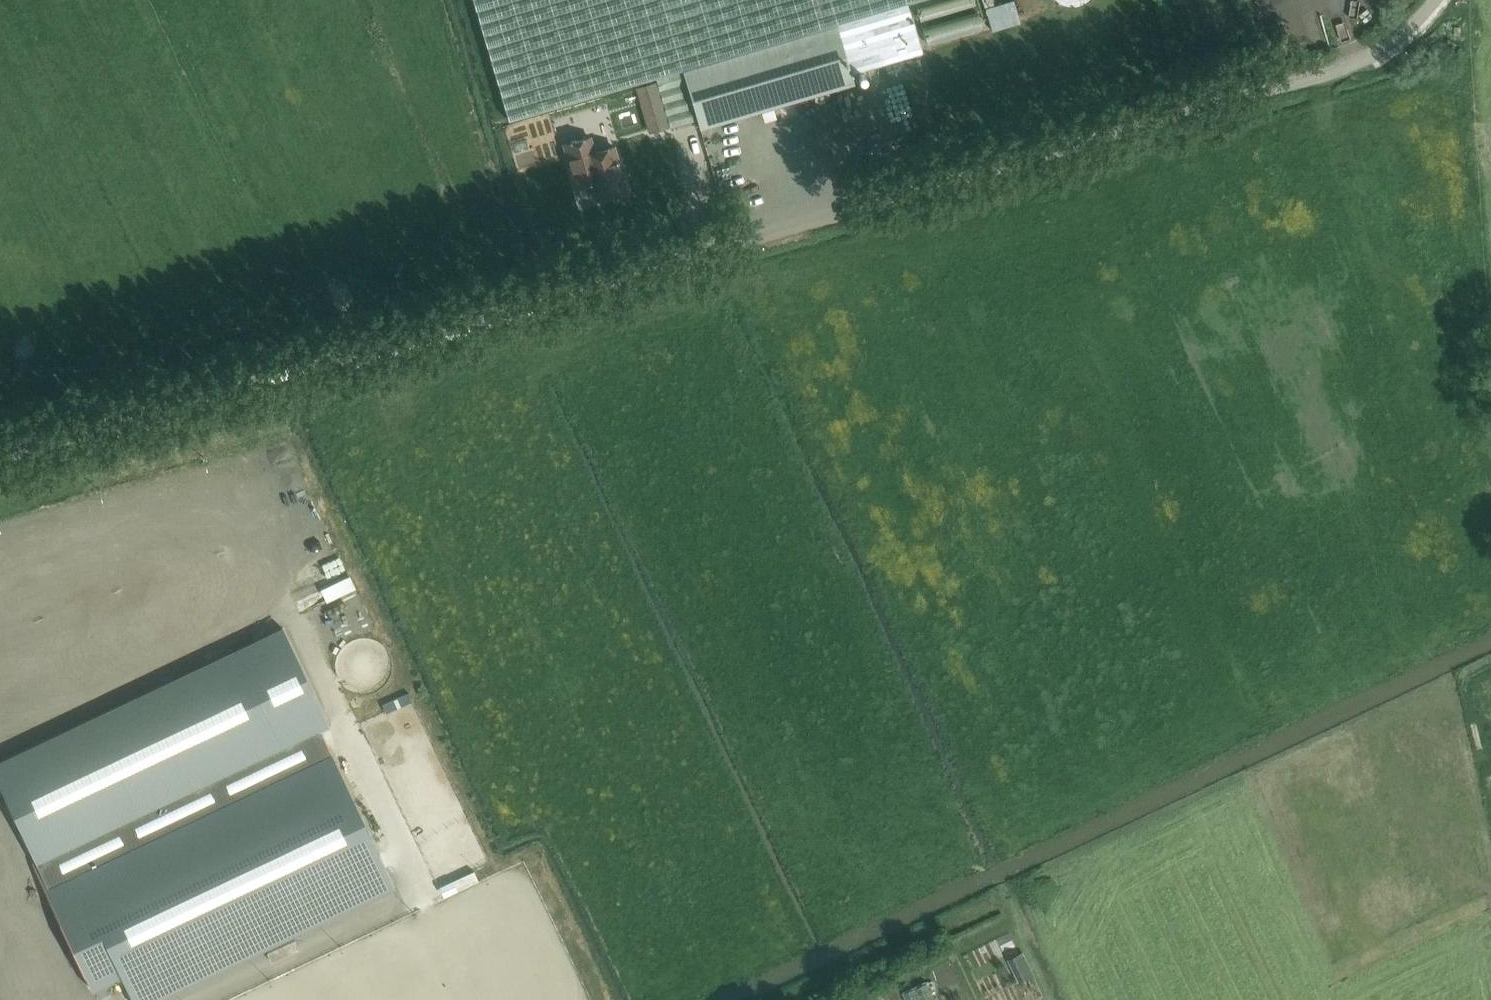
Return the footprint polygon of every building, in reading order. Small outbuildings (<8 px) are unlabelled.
[(509,121),(682,70),(700,128),(854,83),(851,73),(922,52),(907,3),(918,0),(473,0),(509,121)] [(946,120),(952,117),(950,110),(943,112),(946,120)] [(576,187),(591,183),(596,200),(626,191),(613,147),(594,153),(590,137),(564,145),(576,187)] [(350,575),(321,589),(327,601),(356,588),(350,575)] [(0,761),(0,786),(32,854),(35,861),(32,863),(32,864),(36,863),(45,883),(47,887),(44,889),(47,894),(49,899),(92,990),(93,989),(98,987),(106,983),(109,982),(121,976),(127,988),(130,995),(133,999),(156,999),(257,952),(260,951),(264,949),(394,887),(385,868),(382,862),(379,856),(379,854),(378,852),(329,748),(325,741),(322,734),(321,731),(320,729),(328,725),(282,628),(266,636),(259,639),(252,642),(221,657),(214,660),(207,663),(174,679),(168,682),(162,685),(0,761)] [(382,704),(386,713),(412,701),(408,692),(382,704)] [(474,870),(452,881),(456,890),(479,879),(474,870)]
